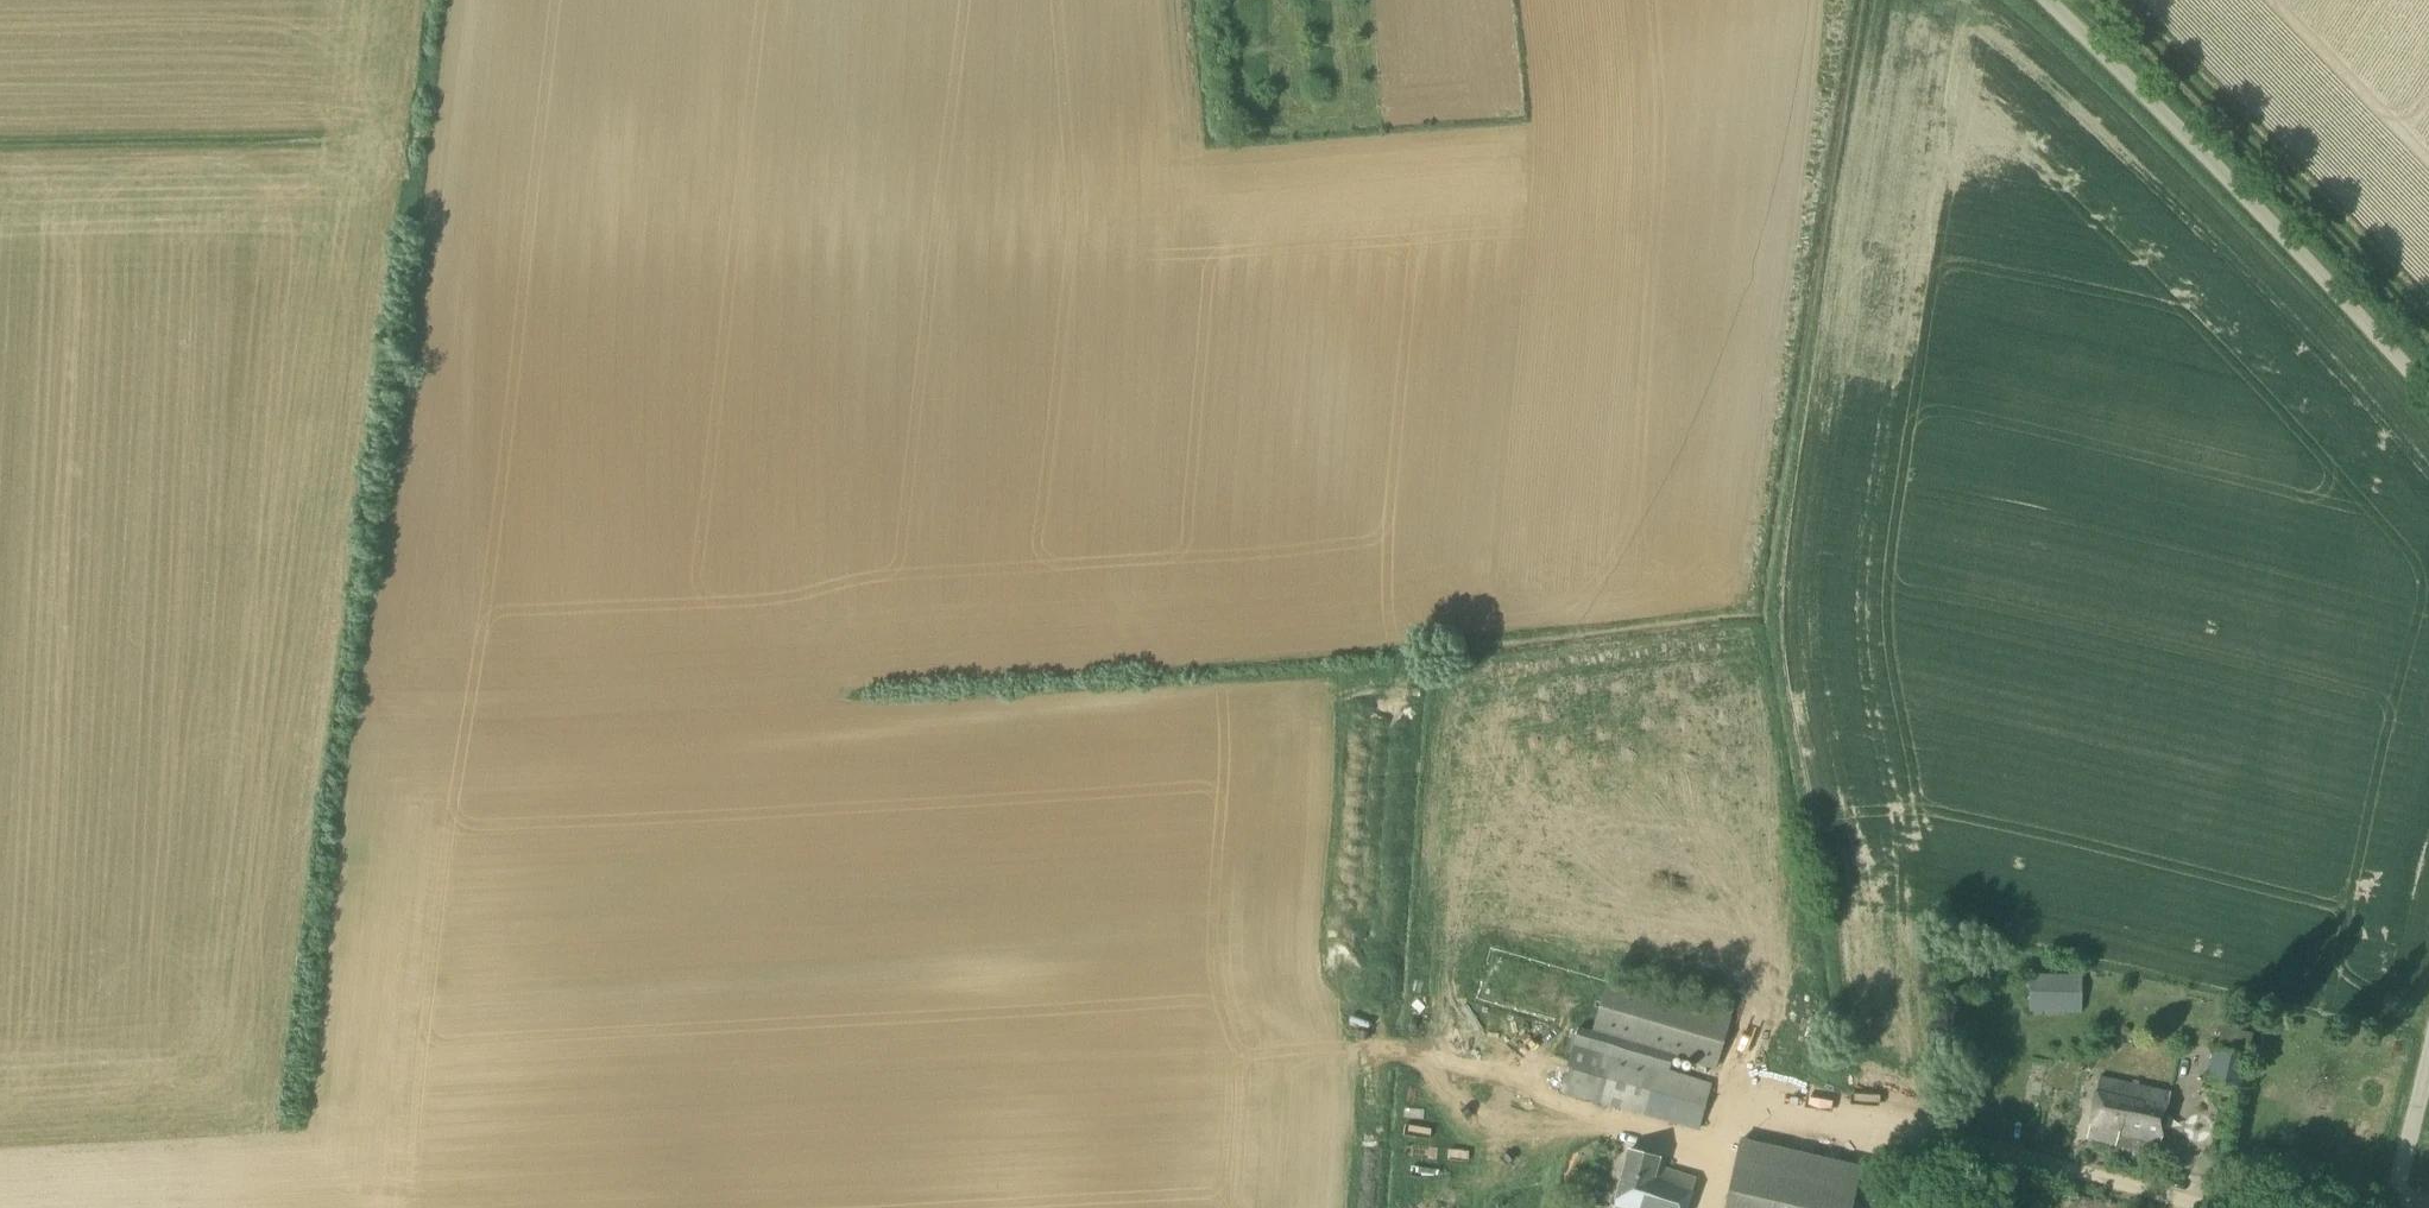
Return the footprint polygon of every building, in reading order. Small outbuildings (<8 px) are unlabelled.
[(2080,1013),(2081,975),(2030,974),(2029,1015),(2043,1016),(2043,1012),(2080,1013)] [(1716,1069),(1730,1016),(1606,982),(1593,1031),(1578,1027),(1560,1092),(1695,1129),(1707,1083),(1668,1072),(1673,1057),(1716,1069)] [(2242,1087),(2248,1054),(2212,1047),(2205,1080),(2242,1087)] [(2157,1148),(2169,1091),(2098,1076),(2087,1138),(2114,1146),(2115,1139),(2157,1148)] [(1860,1167),(1740,1139),(1724,1207),(1850,1207),(1860,1167)] [(1693,1178),(1656,1168),(1658,1158),(1627,1149),(1611,1207),(1683,1207),(1693,1178)]
